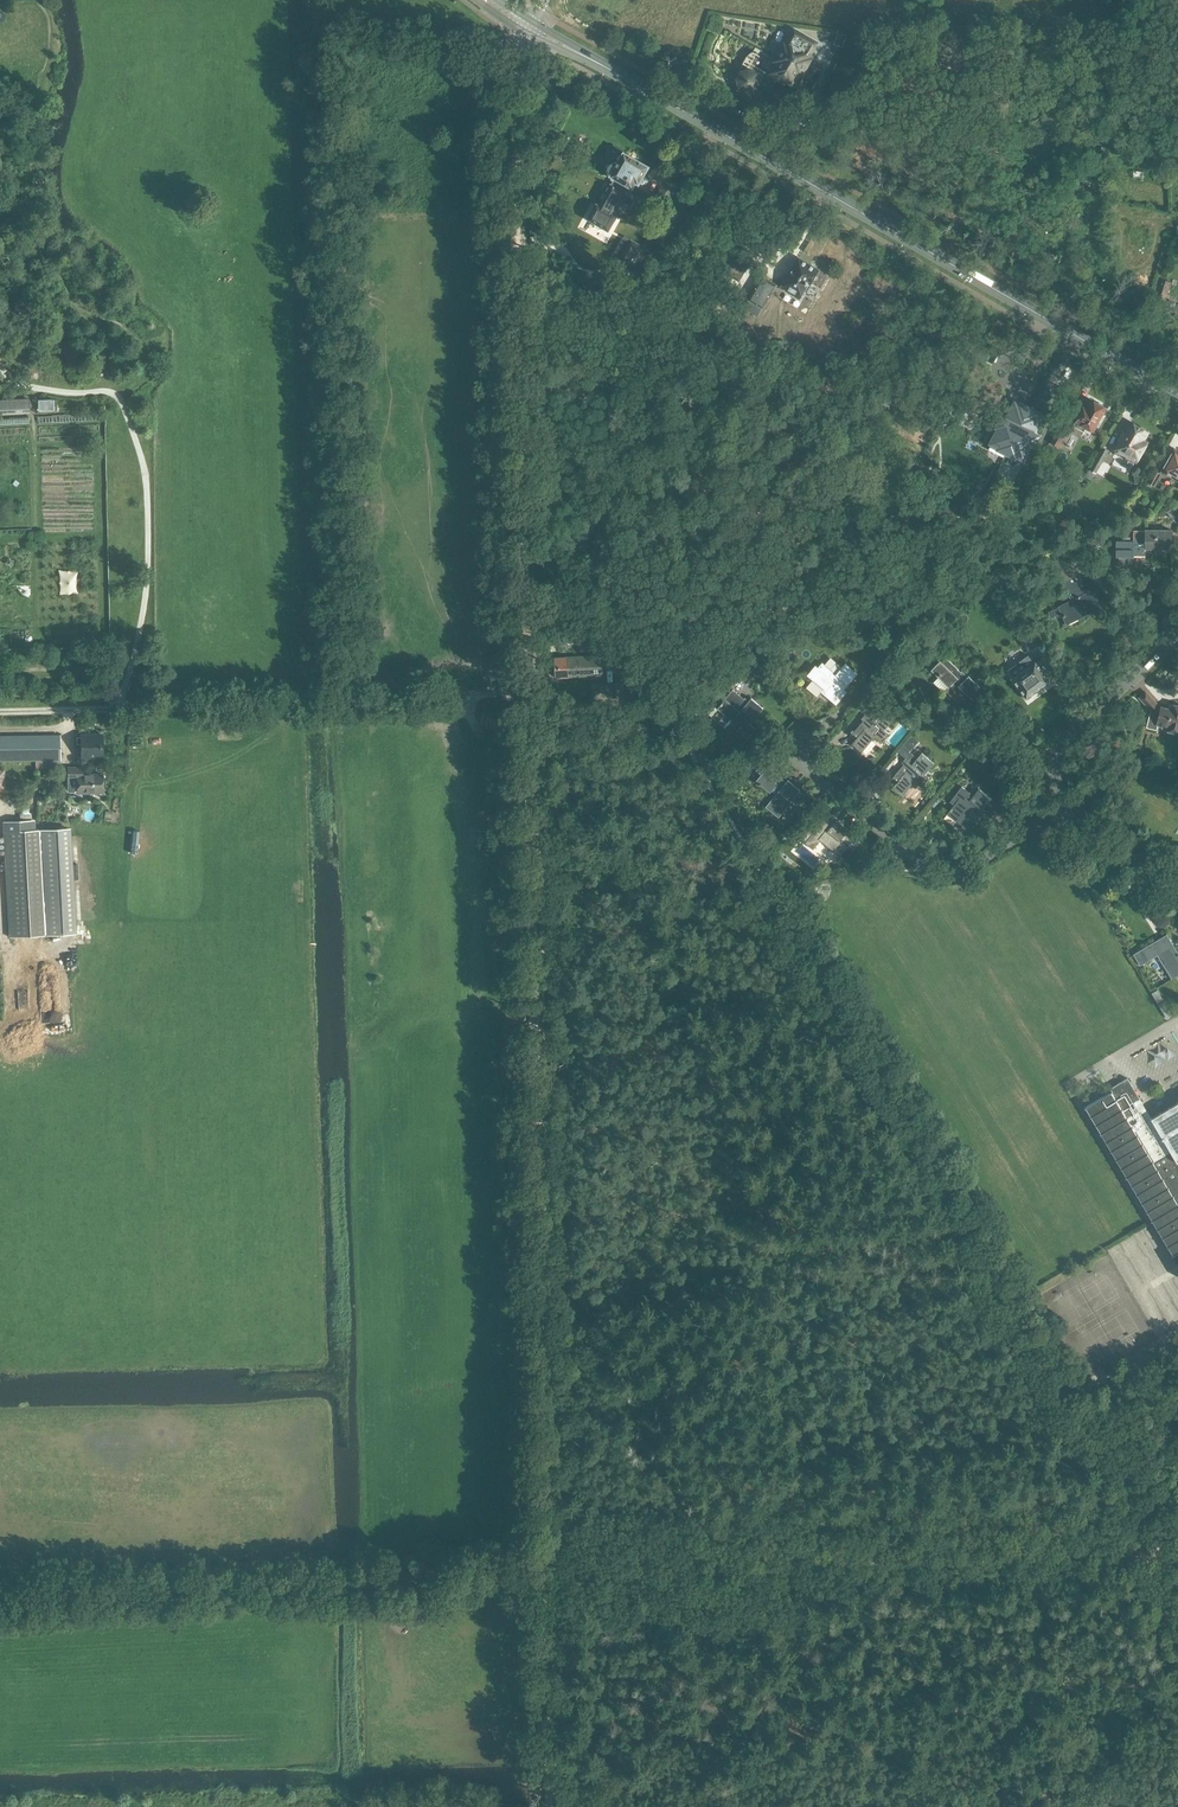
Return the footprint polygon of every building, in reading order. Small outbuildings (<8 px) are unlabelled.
[(785,44),(776,60),(778,62),(772,72),(778,75),(776,79),(785,84),(788,81),(793,84),(799,74),(802,75),(811,59),(808,57),(816,43),(795,31),(787,46),(785,44)] [(836,40),(844,44),(847,35),(839,34),(836,40)] [(761,77),(745,67),(736,83),(752,92),(761,77)] [(568,143),(559,138),(555,145),(565,149),(568,143)] [(567,151),(576,156),(580,148),(571,143),(567,151)] [(615,178),(629,185),(629,186),(633,188),(637,182),(640,184),(640,182),(644,184),(647,178),(644,176),(650,166),(625,152),(619,163),(616,162),(612,163),(608,170),(609,174),(615,178)] [(615,214),(615,213),(616,211),(615,210),(617,206),(619,207),(627,193),(625,192),(629,186),(629,185),(615,178),(611,184),(606,192),(603,193),(601,197),(602,200),(599,205),(615,214)] [(677,187),(666,181),(655,200),(666,206),(677,187)] [(618,215),(615,213),(615,214),(599,205),(597,203),(588,219),(595,222),(595,226),(600,228),(603,227),(609,231),(614,222),(613,221),(615,218),(616,218),(618,215)] [(655,227),(651,233),(664,240),(667,234),(655,227)] [(817,273),(819,270),(816,268),(815,266),(812,264),(810,265),(799,258),(790,274),(789,274),(781,287),(799,298),(808,283),(810,284),(813,280),(815,279),(817,276),(817,273)] [(745,268),(733,261),(721,280),(740,291),(748,278),(741,275),(745,268)] [(763,308),(777,284),(763,276),(749,299),(763,308)] [(1160,279),(1154,297),(1165,301),(1171,282),(1160,279)] [(26,408),(25,400),(0,401),(0,409),(26,408)] [(1097,403),(1092,400),(1089,406),(1086,404),(1084,408),(1081,409),(1080,411),(1081,413),(1076,422),(1078,422),(1076,426),(1085,431),(1087,427),(1094,431),(1096,426),(1099,426),(1100,422),(1099,420),(1106,408),(1103,406),(1102,404),(1099,403),(1097,403)] [(994,435),(990,443),(998,447),(999,445),(1000,446),(1000,448),(1007,452),(1029,409),(1028,408),(1028,409),(1018,404),(1019,403),(1016,402),(1007,420),(1005,418),(1004,419),(1004,418),(1003,418),(1002,420),(999,424),(998,426),(999,427),(1000,427),(996,436),(994,435)] [(1029,409),(1007,452),(1015,456),(1016,454),(1018,455),(1017,457),(1025,461),(1029,453),(1027,452),(1032,443),(1034,444),(1035,442),(1037,437),(1038,435),(1037,435),(1036,435),(1036,434),(1034,433),(1043,415),(1040,414),(1040,415),(1030,410),(1030,409),(1029,409)] [(1140,428),(1130,422),(1120,439),(1122,440),(1116,449),(1117,450),(1115,452),(1121,456),(1122,453),(1127,456),(1127,459),(1133,462),(1135,460),(1137,461),(1140,455),(1142,454),(1145,450),(1144,448),(1146,443),(1146,442),(1143,440),(1147,432),(1146,431),(1145,428),(1142,426),(1140,427),(1140,428)] [(1062,426),(1061,427),(1052,442),(1052,443),(1059,447),(1068,430),(1062,426)] [(1105,443),(1088,472),(1093,475),(1097,468),(1098,469),(1111,446),(1105,443)] [(1055,448),(1050,445),(1047,450),(1055,455),(1056,452),(1055,448)] [(1177,475),(1177,451),(1174,449),(1171,455),(1170,455),(1161,471),(1176,479),(1177,475)] [(1155,470),(1145,488),(1152,492),(1162,474),(1155,470)] [(1172,518),(1177,512),(1177,511),(1175,507),(1167,512),(1172,518)] [(1134,540),(1116,540),(1116,558),(1134,558),(1134,555),(1146,555),(1146,548),(1173,548),(1173,529),(1146,529),(1146,530),(1134,530),(1134,540)] [(1094,547),(1100,543),(1097,538),(1090,542),(1094,547)] [(1061,607),(1059,607),(1062,614),(1067,625),(1102,609),(1101,606),(1094,591),(1086,594),(1081,582),(1083,581),(1079,574),(1077,575),(1061,582),(1061,583),(1064,590),(1067,588),(1073,601),(1061,606),(1061,607)] [(1040,643),(1026,623),(1024,621),(1018,625),(1035,647),(1040,643)] [(777,652),(780,660),(788,657),(787,655),(790,653),(788,648),(777,652)] [(941,661),(932,670),(940,678),(935,683),(944,692),(946,690),(966,709),(975,700),(971,696),(981,686),(969,675),(965,679),(961,675),(963,673),(943,654),(939,659),(941,661)] [(603,655),(556,657),(557,677),(603,675),(603,655)] [(1029,655),(1010,669),(1015,677),(1014,678),(1014,677),(1013,678),(1014,679),(1014,678),(1027,696),(1027,697),(1028,697),(1050,681),(1050,680),(1036,662),(1037,662),(1036,661),(1035,662),(1036,662),(1034,663),(1029,655)] [(891,662),(883,656),(880,661),(887,667),(891,662)] [(765,657),(745,665),(749,673),(768,665),(765,657)] [(808,674),(825,688),(822,691),(837,704),(848,691),(844,687),(848,683),(849,684),(859,673),(847,662),(837,673),(823,661),(819,667),(817,665),(808,674)] [(636,681),(593,683),(593,699),(637,697),(636,681)] [(731,723),(749,738),(757,729),(750,722),(754,717),(755,719),(765,707),(753,697),(751,700),(746,696),(745,697),(734,688),(725,699),(726,699),(718,708),(733,720),(731,723)] [(1175,704),(1174,709),(1159,705),(1147,692),(1140,697),(1152,709),(1148,726),(1157,728),(1159,724),(1171,726),(1170,730),(1177,732),(1177,705),(1175,704)] [(863,752),(875,737),(882,742),(890,733),(885,729),(894,718),(882,708),(874,718),(869,714),(867,716),(868,716),(865,720),(864,720),(852,734),(857,738),(852,743),(863,752)] [(77,736),(77,743),(82,743),(82,758),(103,758),(103,734),(82,735),(82,736),(77,736)] [(922,752),(918,757),(910,751),(918,740),(911,734),(899,750),(909,758),(908,759),(909,760),(905,764),(904,764),(892,779),(897,783),(892,788),(903,796),(915,781),(922,787),(930,777),(925,773),(935,762),(922,752)] [(53,762),(63,762),(62,737),(4,738),(0,738),(0,763),(4,763),(37,762),(38,772),(42,772),(42,777),(48,777),(48,772),(53,772),(53,762)] [(976,759),(971,754),(968,759),(973,763),(976,759)] [(780,817),(792,802),(797,806),(805,795),(800,791),(801,789),(789,779),(785,783),(782,780),(784,778),(764,762),(757,770),(762,774),(757,780),(771,792),(773,790),(777,794),(766,806),(780,817)] [(84,777),(84,769),(70,770),(70,780),(80,780),(80,795),(105,794),(105,776),(84,777)] [(965,831),(979,813),(978,812),(981,807),(984,809),(993,798),(976,785),(971,792),(963,785),(950,801),(955,805),(954,806),(953,806),(950,810),(951,810),(948,814),(957,821),(956,823),(965,831)] [(931,802),(936,806),(941,800),(937,796),(931,802)] [(826,817),(822,822),(814,832),(809,828),(802,837),(806,841),(805,842),(814,849),(821,840),(841,856),(843,853),(844,853),(846,850),(848,846),(856,836),(849,830),(850,829),(837,819),(834,823),(826,817)] [(33,820),(4,822),(4,832),(10,937),(74,934),(69,828),(44,829),(33,830),(33,820)] [(1091,890),(1104,882),(1106,881),(1102,875),(1102,874),(1099,876),(1091,881),(1087,883),(1091,890)] [(1171,964),(1172,964),(1177,960),(1177,953),(1168,934),(1134,954),(1140,965),(1158,955),(1165,967),(1171,964)] [(1172,964),(1171,964),(1165,967),(1172,979),(1177,975),(1177,960),(1172,964)] [(1152,1118),(1128,1078),(1110,1088),(1112,1091),(1085,1107),(1177,1265),(1177,1103),(1152,1118)]
